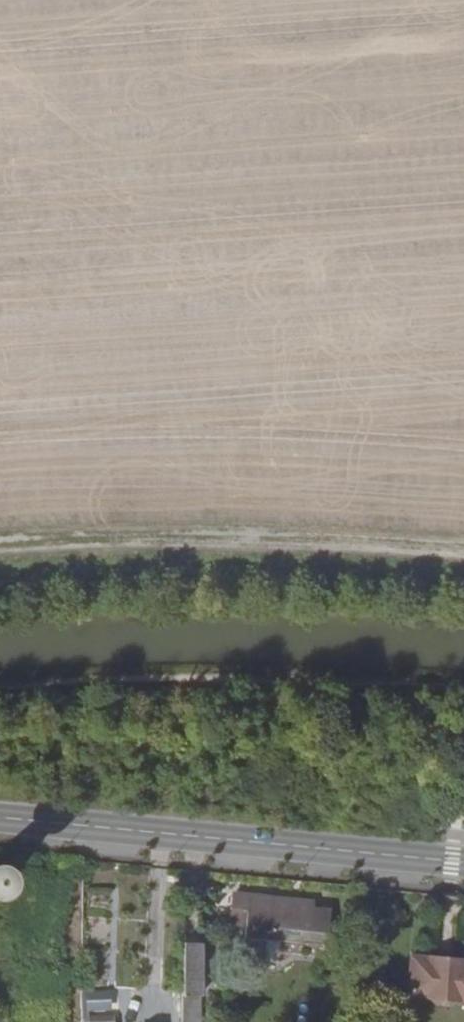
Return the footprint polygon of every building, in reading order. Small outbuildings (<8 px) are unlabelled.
[(6,890),(9,885),(9,880),(9,876),(8,871),(2,864),(0,863),(0,895),(6,890)] [(86,889),(85,917),(105,917),(106,890),(86,889)] [(315,901),(252,895),(248,936),(272,939),(273,926),(329,931),(330,909),(314,908),(315,901)] [(203,941),(185,940),(183,1021),(202,1021),(203,941)] [(411,955),(408,993),(431,995),(430,998),(433,1002),(448,1003),(453,997),(463,998),(463,960),(462,960),(460,957),(432,954),(431,957),(411,955)]
